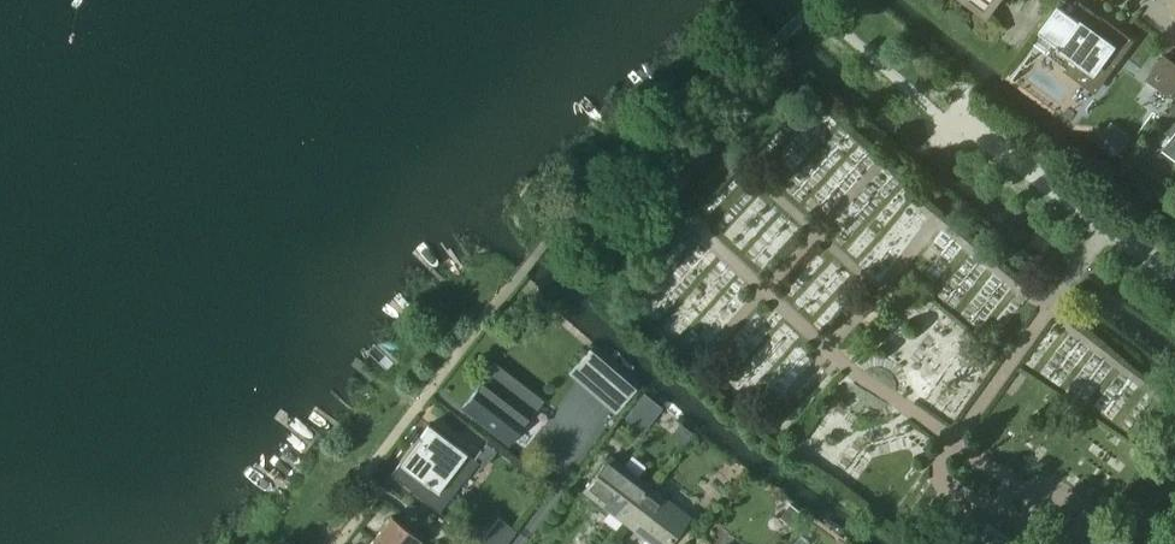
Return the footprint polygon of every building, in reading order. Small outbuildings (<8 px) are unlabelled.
[(1000,0),(966,0),(988,16),(1000,0)] [(1102,18),(1079,1),(1071,13),(1059,4),(1040,30),(1053,40),(1045,52),(1067,68),(1068,67),(1095,87),(1113,63),(1114,64),(1131,40),(1111,25),(1110,26),(1100,19),(1102,18)] [(1148,79),(1171,95),(1174,89),(1174,63),(1164,55),(1148,79)] [(1174,111),(1162,129),(1172,137),(1164,148),(1165,149),(1174,156),(1174,111)] [(589,348),(568,372),(615,413),(637,389),(589,348)] [(541,400),(495,365),(462,407),(509,443),(541,400)] [(630,412),(626,418),(640,428),(644,423),(630,412)] [(441,513),(479,463),(485,467),(497,451),(486,443),(474,458),(463,451),(430,425),(391,475),(441,513)] [(623,521),(650,487),(611,456),(584,490),(623,521)] [(623,521),(652,543),(668,543),(689,518),(650,487),(623,521)] [(790,505),(782,515),(794,525),(802,515),(790,505)] [(1059,543),(1088,543),(1091,540),(1095,534),(1101,526),(1103,523),(1083,509),(1075,521),(1071,526),(1068,531),(1061,542),(1059,543)] [(1015,542),(989,523),(986,526),(968,513),(946,543),(1014,543),(1015,542)] [(372,539),(378,543),(415,543),(419,538),(417,537),(390,516),(372,539)] [(517,532),(515,531),(500,519),(480,543),(508,543),(517,532)]
